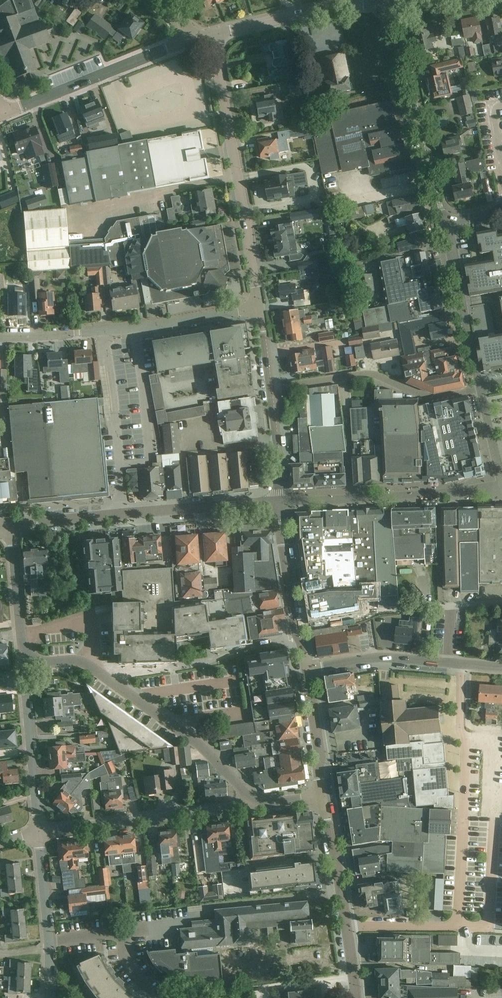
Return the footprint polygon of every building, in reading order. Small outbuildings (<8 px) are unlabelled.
[(0,60),(3,59),(5,66),(11,64),(17,79),(19,78),(21,84),(35,79),(33,72),(35,72),(27,49),(49,41),(47,35),(51,34),(53,36),(58,30),(53,25),(44,28),(42,22),(39,23),(30,0),(9,0),(0,6),(0,58),(0,60)] [(201,7),(205,5),(206,8),(217,4),(215,0),(198,0),(201,7)] [(73,27),(83,14),(75,9),(66,22),(73,27)] [(118,43),(122,38),(125,34),(132,39),(133,37),(134,38),(138,33),(137,32),(143,24),(142,23),(142,22),(138,19),(137,20),(131,15),(119,30),(120,30),(117,33),(112,30),(114,28),(95,14),(85,27),(104,41),(109,34),(114,37),(113,39),(118,43)] [(482,34),(479,17),(463,20),(466,38),(474,36),(475,42),(482,41),(481,34),(482,34)] [(488,20),(486,21),(490,37),(501,34),(501,31),(500,18),(493,20),(493,18),(488,19),(488,20)] [(80,31),(82,32),(86,26),(80,22),(74,30),(78,33),(80,31)] [(435,33),(430,34),(429,29),(416,32),(420,51),(433,48),(432,43),(437,42),(435,33)] [(449,44),(460,41),(459,34),(447,37),(449,44)] [(274,53),(273,51),(279,50),(280,57),(293,54),(291,48),(290,48),(288,40),(272,43),(272,44),(271,44),(269,47),(269,51),(272,53),(272,54),(274,53)] [(491,46),(491,44),(483,45),(485,56),(493,55),(493,53),(491,46)] [(294,64),(293,54),(280,57),(279,50),(273,51),(274,53),(272,54),(273,59),(272,62),(273,66),(275,67),(294,64)] [(344,53),(321,58),(328,94),(351,90),(344,53)] [(501,60),(501,58),(492,60),(495,76),(501,75),(501,60)] [(452,61),(438,64),(440,72),(454,69),(452,61)] [(280,80),(294,77),(292,69),(276,73),(278,79),(280,80)] [(441,75),(441,76),(429,79),(430,85),(429,85),(431,94),(434,93),(435,98),(452,94),(447,74),(441,75)] [(287,85),(290,97),(304,94),(301,82),(287,85)] [(146,110),(185,105),(182,83),(156,86),(157,97),(145,98),(146,110)] [(474,113),(470,95),(456,98),(461,116),(474,113)] [(96,99),(91,102),(91,103),(80,108),(85,123),(91,121),(90,119),(102,115),(96,99)] [(256,115),(258,115),(258,117),(267,115),(268,120),(281,118),(281,113),(275,114),(273,99),(256,102),(257,109),(255,110),(256,115)] [(53,118),(59,135),(57,136),(59,142),(74,137),(66,114),(53,118)] [(370,140),(373,170),(406,166),(401,123),(361,127),(363,141),(370,140)] [(41,146),(35,128),(23,132),(22,131),(13,134),(16,144),(14,144),(18,154),(25,152),(28,160),(43,155),(40,147),(41,146)] [(312,139),(310,128),(303,129),(304,136),(305,141),(312,139)] [(129,130),(119,134),(123,143),(133,140),(129,130)] [(261,156),(261,158),(270,156),(271,160),(279,158),(278,153),(289,151),(287,139),(291,139),(289,130),(278,132),(279,140),(276,140),(267,141),(267,139),(258,140),(260,149),(258,149),(259,156),(261,156)] [(146,141),(156,188),(184,182),(184,180),(189,179),(190,181),(209,178),(205,159),(200,160),(198,151),(204,150),(200,131),(181,134),(182,137),(176,138),(176,135),(146,141)] [(115,135),(86,139),(88,150),(117,145),(115,135)] [(460,136),(442,140),(446,155),(460,151),(459,145),(462,144),(460,136)] [(127,194),(156,188),(146,141),(81,153),(82,158),(61,163),(69,205),(93,201),(93,203),(128,196),(127,194)] [(81,145),(70,147),(72,153),(82,152),(81,145)] [(453,171),(454,171),(456,179),(468,176),(468,174),(486,170),(484,158),(452,165),(453,171)] [(53,164),(43,166),(47,188),(57,186),(53,164)] [(294,193),(293,186),(308,184),(306,172),(286,175),(274,177),(274,180),(266,182),(269,199),(289,195),(289,194),(294,193)] [(468,176),(456,179),(457,186),(453,187),(456,199),(474,196),(471,183),(470,183),(468,176)] [(488,179),(482,181),(485,193),(491,191),(488,179)] [(177,197),(177,202),(185,201),(185,190),(168,191),(168,198),(177,197)] [(211,190),(194,193),(195,199),(193,199),(190,200),(191,205),(193,213),(206,211),(206,215),(215,213),(214,210),(215,210),(211,190)] [(19,202),(15,192),(5,196),(9,206),(19,202)] [(43,205),(39,196),(25,201),(28,210),(43,205)] [(417,196),(388,202),(391,216),(408,212),(408,211),(420,208),(417,196)] [(373,204),(357,208),(359,219),(366,217),(365,215),(375,212),(373,204)] [(292,221),(292,222),(312,219),(330,216),(329,207),(311,210),(291,213),(292,221)] [(358,219),(359,219),(357,208),(334,212),(336,223),(344,222),(344,221),(358,218),(358,219)] [(29,272),(99,267),(97,247),(69,249),(66,209),(24,212),(29,272)] [(407,218),(410,231),(409,231),(409,232),(405,233),(407,240),(397,243),(399,253),(419,248),(416,239),(421,238),(419,231),(424,230),(420,214),(407,218)] [(140,281),(144,302),(144,304),(192,295),(193,298),(197,297),(197,295),(223,290),(228,279),(225,275),(229,271),(225,266),(228,264),(220,224),(186,230),(185,228),(184,229),(184,230),(180,231),(180,228),(155,233),(155,236),(152,236),(151,235),(150,235),(146,216),(116,221),(104,238),(105,244),(100,244),(102,261),(108,261),(108,268),(122,266),(124,276),(130,275),(131,283),(140,281)] [(205,225),(204,219),(192,221),(193,227),(205,225)] [(274,236),(275,244),(295,240),(292,222),(292,221),(277,223),(278,229),(272,230),(273,236),(274,236)] [(497,233),(497,230),(496,230),(477,234),(478,242),(476,243),(478,259),(481,258),(482,262),(466,265),(467,274),(464,274),(467,287),(469,287),(470,294),(468,295),(468,297),(471,296),(498,292),(501,318),(501,232),(497,233)] [(276,257),(289,255),(290,261),(301,260),(304,255),(300,253),(297,253),(295,240),(275,244),(276,251),(275,252),(276,257)] [(350,249),(341,250),(344,264),(355,262),(354,255),(352,255),(350,249)] [(429,317),(428,311),(443,308),(434,262),(429,262),(427,252),(414,255),(414,258),(410,259),(410,257),(380,263),(391,323),(398,322),(429,317)] [(299,271),(319,268),(317,260),(315,260),(308,255),(303,261),(298,262),(299,271)] [(373,294),(374,290),(372,275),(363,276),(361,262),(354,263),(357,287),(361,286),(361,292),(363,295),(365,297),(368,297),(371,296),(373,294)] [(102,268),(86,269),(87,276),(95,275),(96,286),(103,285),(102,268)] [(319,268),(299,271),(300,271),(301,280),(319,278),(318,268),(319,268)] [(53,315),(52,301),(53,301),(52,292),(40,293),(39,279),(44,278),(43,272),(28,273),(28,277),(30,300),(39,299),(40,302),(38,302),(39,316),(46,316),(46,317),(51,316),(51,315),(53,315)] [(110,291),(113,309),(122,308),(122,306),(128,305),(129,307),(137,305),(137,303),(144,302),(140,281),(131,283),(132,287),(110,291)] [(281,298),(292,297),(292,301),(294,301),(295,307),(306,306),(303,289),(296,290),(295,284),(279,286),(279,289),(278,289),(279,296),(280,295),(281,298)] [(14,287),(14,294),(9,294),(9,316),(25,316),(24,294),(27,294),(27,287),(14,287)] [(98,294),(97,294),(97,287),(92,288),(93,295),(85,296),(87,312),(100,311),(98,294)] [(483,304),(470,306),(471,314),(472,314),(476,338),(477,339),(476,339),(481,372),(498,369),(498,371),(501,370),(501,335),(496,336),(495,334),(493,322),(491,310),(489,307),(486,304),(483,304)] [(317,315),(305,317),(304,310),(298,310),(282,312),(284,324),(312,319),(318,318),(317,315)] [(363,315),(365,328),(379,325),(376,313),(363,315)] [(431,317),(399,323),(406,357),(416,354),(412,332),(430,328),(430,327),(429,326),(434,325),(440,324),(438,315),(430,316),(431,317)] [(306,339),(305,332),(302,332),(301,327),(313,325),(312,319),(284,324),(287,340),(289,342),(303,339),(306,339)] [(429,326),(430,327),(430,328),(432,340),(448,337),(445,323),(440,324),(434,325),(429,326)] [(151,339),(157,374),(164,373),(164,369),(215,361),(219,391),(217,392),(218,398),(217,399),(252,393),(252,388),(251,388),(249,355),(242,356),(241,350),(249,349),(245,324),(151,339)] [(381,337),(379,325),(365,328),(362,328),(364,340),(381,337)] [(334,338),(333,331),(319,334),(320,341),(334,338)] [(349,346),(363,344),(362,336),(348,339),(349,346)] [(396,339),(371,345),(374,360),(399,355),(396,339)] [(323,360),(334,359),(332,346),(321,348),(323,360)] [(365,358),(363,347),(355,348),(357,359),(365,358)] [(424,348),(425,353),(423,353),(428,379),(437,377),(437,378),(459,373),(460,373),(457,357),(449,358),(447,348),(431,352),(430,347),(424,348)] [(300,351),(300,354),(289,356),(291,364),(309,362),(316,361),(314,349),(300,351)] [(71,363),(72,374),(88,373),(89,381),(99,380),(98,362),(91,362),(90,352),(75,353),(75,363),(71,363)] [(462,389),(459,373),(437,378),(437,377),(428,379),(423,353),(416,354),(406,357),(402,357),(407,383),(434,394),(462,389)] [(68,375),(68,365),(67,365),(67,360),(61,360),(61,354),(47,355),(47,359),(42,359),(44,373),(50,373),(50,369),(56,368),(56,372),(58,372),(59,377),(60,377),(60,382),(69,382),(68,375)] [(18,378),(33,378),(32,368),(30,368),(30,356),(16,356),(16,368),(18,368),(18,378)] [(309,362),(291,364),(292,373),(306,371),(317,369),(317,367),(324,366),(325,373),(336,371),(334,359),(323,360),(316,361),(309,362)] [(156,374),(148,375),(150,384),(157,383),(156,374)] [(314,470),(316,488),(346,486),(345,467),(344,467),(343,452),(346,452),(339,385),(306,390),(307,402),(306,402),(308,420),(312,456),(314,470)] [(418,399),(393,399),(393,390),(375,390),(375,407),(376,424),(381,423),(383,456),(385,482),(385,483),(394,483),(394,484),(405,484),(405,483),(415,483),(415,482),(423,482),(423,481),(422,434),(419,406),(418,399)] [(218,412),(254,406),(253,403),(256,401),(255,398),(248,399),(248,397),(217,402),(218,412)] [(477,443),(476,437),(477,437),(476,434),(474,429),(475,429),(475,428),(474,428),(471,413),(472,413),(470,405),(470,404),(469,404),(468,399),(469,398),(468,397),(430,405),(430,404),(419,406),(422,434),(423,481),(430,481),(430,482),(431,482),(431,481),(436,481),(437,481),(445,481),(446,483),(447,483),(447,482),(452,481),(452,482),(460,480),(460,479),(466,478),(476,476),(476,477),(485,475),(483,465),(481,457),(481,458),(478,444),(478,443),(478,442),(477,443)] [(102,398),(44,404),(43,402),(8,406),(14,473),(26,471),(29,500),(58,497),(57,497),(104,492),(96,406),(103,405),(102,398)] [(294,454),(300,453),(301,465),(290,466),(292,489),(316,488),(314,470),(312,456),(308,420),(306,402),(299,402),(299,409),(301,409),(302,418),(299,418),(299,435),(293,435),(294,454)] [(217,420),(217,423),(258,416),(257,414),(254,410),(254,406),(218,412),(219,414),(217,414),(218,420),(217,420)] [(381,457),(383,456),(381,423),(376,424),(375,407),(351,409),(353,440),(355,440),(356,450),(354,450),(356,485),(383,484),(381,457)] [(167,423),(165,410),(155,411),(157,424),(167,423)] [(220,433),(221,433),(257,427),(256,425),(259,423),(258,416),(217,423),(218,426),(219,426),(220,433)] [(165,455),(177,453),(174,423),(162,425),(165,455)] [(257,427),(221,433),(223,445),(254,440),(254,439),(255,439),(258,436),(257,427)] [(261,451),(246,453),(249,486),(259,485),(263,480),(261,451)] [(250,487),(249,486),(246,453),(246,452),(226,454),(229,489),(250,487)] [(181,489),(179,460),(178,454),(162,455),(165,491),(181,489)] [(226,454),(206,456),(210,491),(229,489),(226,454)] [(162,467),(160,467),(137,469),(140,498),(163,496),(162,491),(165,491),(162,455),(156,456),(157,463),(162,463),(162,467)] [(189,493),(210,491),(206,456),(186,458),(189,493)] [(0,458),(0,503),(9,502),(9,501),(18,501),(15,477),(11,477),(10,457),(0,458)] [(478,542),(479,506),(459,507),(460,545),(478,544),(478,542)] [(479,506),(478,542),(478,544),(478,547),(479,584),(501,583),(501,506),(479,506)] [(461,575),(460,545),(459,507),(442,508),(443,588),(461,588),(461,575)] [(358,509),(352,509),(353,542),(375,541),(374,520),(377,520),(377,509),(377,508),(358,509)] [(425,559),(424,508),(392,509),(396,560),(425,559)] [(435,549),(434,543),(437,543),(436,508),(424,508),(425,559),(425,565),(431,564),(430,558),(432,558),(432,550),(435,549)] [(310,575),(306,576),(307,582),(309,592),(311,592),(312,595),(310,596),(314,623),(350,617),(347,597),(367,594),(366,590),(378,588),(375,541),(353,542),(352,509),(330,510),(312,511),(313,530),(313,533),(314,544),(315,559),(316,567),(309,567),(310,575)] [(396,560),(392,509),(377,509),(377,520),(374,520),(375,541),(379,608),(400,607),(396,560)] [(312,511),(296,512),(297,544),(301,544),(314,544),(313,533),(313,530),(312,511)] [(234,593),(275,589),(271,556),(270,544),(271,544),(270,532),(268,530),(241,531),(242,547),(231,547),(234,588),(234,593)] [(205,534),(204,535),(206,561),(226,559),(224,533),(223,533),(223,531),(205,532),(205,534)] [(178,535),(178,537),(176,537),(176,552),(175,552),(176,564),(174,564),(174,571),(175,571),(176,586),(173,586),(174,598),(196,597),(196,600),(203,599),(203,600),(212,600),(211,591),(213,591),(215,591),(214,579),(203,580),(202,576),(200,576),(200,572),(198,572),(196,536),(193,536),(193,533),(178,535)] [(138,563),(138,562),(161,560),(161,554),(160,536),(152,537),(151,535),(145,535),(145,538),(137,538),(138,542),(134,543),(135,556),(139,555),(140,559),(137,559),(138,563)] [(122,537),(122,540),(121,540),(124,570),(136,569),(139,569),(138,562),(138,563),(137,559),(140,559),(139,555),(135,556),(134,543),(133,539),(131,539),(131,536),(122,537)] [(122,571),(120,539),(117,540),(117,539),(83,542),(84,561),(87,561),(87,563),(85,564),(85,569),(87,569),(90,593),(122,591),(121,590),(123,590),(122,571)] [(314,544),(301,544),(304,561),(305,567),(309,567),(316,567),(315,559),(314,544)] [(461,575),(461,588),(461,593),(479,592),(479,584),(478,547),(478,544),(460,545),(461,575)] [(46,564),(45,549),(22,550),(24,566),(25,575),(30,575),(30,579),(42,578),(41,565),(46,564)] [(215,591),(213,591),(214,601),(174,602),(174,598),(173,586),(173,568),(122,571),(123,590),(121,590),(122,591),(122,603),(112,604),(113,655),(117,655),(118,665),(163,664),(162,663),(176,663),(175,642),(188,640),(188,641),(200,639),(200,638),(208,637),(210,650),(230,647),(231,647),(252,644),(251,640),(248,617),(227,621),(225,606),(223,590),(215,591)] [(227,621),(248,617),(263,615),(262,612),(278,610),(278,609),(275,589),(234,593),(234,588),(223,588),(223,590),(225,606),(227,621)] [(367,594),(347,597),(350,617),(351,617),(361,615),(359,602),(378,599),(377,595),(379,595),(378,588),(366,590),(367,594)] [(282,635),(279,621),(282,620),(281,608),(278,609),(278,610),(262,612),(263,615),(248,617),(251,640),(282,635)] [(413,625),(419,626),(419,618),(410,617),(409,624),(405,624),(403,626),(403,628),(397,628),(397,629),(394,629),(393,635),(396,636),(396,642),(412,644),(413,629),(413,625)] [(348,633),(347,628),(347,626),(337,627),(328,628),(315,630),(320,658),(350,653),(347,634),(348,633)] [(347,628),(348,633),(349,636),(362,634),(361,626),(347,628)] [(495,644),(494,644),(494,659),(501,659),(501,645),(495,644)] [(244,656),(247,683),(288,677),(286,664),(287,664),(285,651),(244,656)] [(354,673),(354,672),(326,676),(328,689),(352,685),(363,684),(362,672),(354,673)] [(289,688),(288,677),(247,683),(249,694),(289,688)] [(352,685),(328,689),(330,702),(354,699),(352,685)] [(384,760),(398,759),(413,757),(414,770),(441,767),(440,763),(446,762),(444,742),(441,742),(440,732),(441,732),(439,706),(432,707),(432,706),(430,706),(430,707),(424,708),(424,707),(422,707),(422,708),(416,709),(416,708),(415,708),(415,709),(408,709),(408,708),(407,708),(406,701),(403,701),(403,697),(400,698),(399,685),(387,686),(388,699),(385,699),(385,702),(382,702),(383,710),(382,710),(382,712),(383,712),(385,734),(384,734),(384,736),(385,736),(386,745),(387,745),(387,747),(383,748),(384,760)] [(492,712),(493,702),(494,686),(481,685),(480,701),(486,701),(486,708),(487,708),(486,724),(492,724),(492,712)] [(494,686),(493,702),(501,702),(501,687),(494,686)] [(167,744),(89,688),(100,713),(106,717),(120,755),(129,752),(170,747),(170,746),(169,746),(166,746),(166,744),(167,744)] [(249,694),(253,722),(253,723),(293,717),(293,714),(294,714),(290,688),(289,688),(249,694)] [(43,700),(44,708),(73,706),(73,707),(80,706),(79,700),(92,699),(88,692),(61,694),(60,692),(47,693),(48,699),(43,700)] [(0,695),(0,712),(12,711),(10,694),(0,695)] [(377,698),(359,701),(360,707),(378,704),(377,698)] [(96,708),(92,699),(79,700),(80,706),(80,710),(96,708)] [(61,719),(61,723),(74,721),(74,717),(71,717),(70,712),(73,712),(73,707),(73,706),(44,708),(45,717),(55,716),(56,720),(61,719)] [(357,706),(331,710),(334,732),(360,728),(357,706)] [(150,723),(154,717),(143,710),(139,716),(150,723)] [(254,733),(296,727),(294,717),(293,717),(253,723),(254,733)] [(74,721),(61,723),(58,723),(58,731),(71,730),(71,723),(75,723),(74,721)] [(254,733),(253,723),(253,722),(246,723),(248,734),(254,733)] [(234,736),(241,735),(239,723),(232,724),(234,736)] [(246,723),(239,723),(241,735),(242,735),(248,734),(246,723)] [(232,724),(226,725),(227,737),(234,736),(232,724)] [(220,738),(227,737),(226,725),(219,726),(220,738)] [(295,739),(297,739),(296,727),(254,733),(248,734),(242,735),(244,747),(295,739)] [(0,732),(0,746),(15,744),(14,731),(0,732)] [(98,738),(95,738),(94,735),(79,736),(79,744),(99,743),(99,738),(98,738)] [(244,747),(240,747),(241,755),(252,753),(253,760),(274,756),(300,752),(301,751),(299,739),(297,739),(295,739),(244,747)] [(219,742),(221,750),(231,749),(230,740),(219,742)] [(77,746),(74,746),(74,745),(64,746),(64,741),(54,742),(54,747),(47,747),(48,756),(84,754),(83,747),(77,747),(77,746)] [(192,764),(189,745),(178,747),(180,766),(192,764)] [(177,751),(177,747),(163,749),(164,761),(171,760),(171,765),(179,764),(178,751),(177,751)] [(120,755),(119,751),(101,752),(105,761),(120,755)] [(300,752),(274,756),(253,760),(254,766),(255,766),(255,768),(265,767),(265,770),(302,765),(300,752)] [(254,766),(253,760),(252,753),(241,755),(235,756),(237,768),(254,766)] [(84,754),(48,756),(49,765),(52,764),(52,769),(67,768),(66,763),(85,762),(84,754)] [(413,757),(398,759),(399,771),(414,770),(413,757)] [(112,761),(104,764),(108,774),(108,775),(116,771),(112,761)] [(209,777),(207,762),(196,763),(197,773),(202,772),(203,777),(209,777)] [(435,808),(455,809),(455,793),(455,795),(449,795),(447,766),(446,766),(446,762),(440,763),(441,767),(414,770),(417,807),(435,808)] [(2,778),(3,785),(18,783),(17,768),(6,770),(5,763),(0,763),(0,778),(2,778)] [(343,807),(377,802),(377,804),(382,804),(382,807),(390,807),(410,807),(406,777),(371,782),(370,776),(371,776),(369,763),(357,765),(358,767),(340,769),(340,773),(338,773),(343,807)] [(102,765),(88,773),(89,780),(100,777),(108,774),(104,764),(102,765)] [(304,779),(302,765),(265,770),(253,772),(254,784),(262,790),(297,785),(296,781),(304,779)] [(172,770),(158,772),(159,776),(144,777),(146,794),(161,792),(160,789),(174,788),(172,770)] [(52,804),(59,809),(88,773),(62,776),(62,782),(72,782),(72,784),(70,784),(68,786),(65,784),(56,795),(58,796),(52,804)] [(89,780),(88,773),(59,809),(65,815),(68,811),(71,814),(72,813),(80,812),(82,808),(81,793),(85,787),(90,787),(89,780)] [(213,776),(216,797),(227,796),(227,795),(225,781),(220,781),(220,775),(213,776)] [(109,778),(110,781),(111,782),(114,809),(123,808),(121,798),(123,797),(123,791),(122,791),(120,776),(109,778)] [(213,776),(209,777),(203,777),(204,784),(201,784),(203,799),(216,797),(213,776)] [(132,792),(130,780),(123,781),(126,793),(132,792)] [(111,782),(110,781),(100,782),(102,801),(105,801),(106,810),(114,809),(111,782)] [(431,809),(431,808),(410,807),(390,807),(382,807),(382,804),(377,804),(348,809),(353,846),(383,841),(393,841),(393,845),(393,853),(396,873),(445,874),(446,834),(430,834),(431,809)] [(0,808),(0,823),(12,819),(8,806),(0,808)] [(451,835),(452,810),(447,810),(431,809),(430,834),(446,834),(451,835)] [(255,820),(246,821),(248,838),(250,858),(250,859),(283,855),(315,851),(315,849),(314,836),(313,828),(311,813),(289,816),(276,817),(267,818),(255,820)] [(227,823),(223,823),(215,824),(218,855),(222,855),(221,851),(226,850),(225,841),(229,841),(227,823)] [(218,855),(215,824),(206,825),(207,834),(201,835),(202,843),(207,842),(209,858),(206,858),(207,872),(219,871),(217,855),(218,855)] [(179,862),(178,856),(177,847),(180,847),(179,834),(176,834),(175,829),(167,830),(170,863),(179,862)] [(170,863),(167,830),(158,831),(159,835),(155,835),(157,849),(160,849),(162,864),(167,863),(168,869),(171,869),(170,863)] [(119,836),(122,864),(135,863),(134,852),(136,852),(134,834),(130,835),(119,836)] [(119,836),(104,838),(106,855),(108,855),(110,866),(122,864),(119,836)] [(86,840),(70,842),(73,869),(79,869),(77,859),(88,858),(86,840)] [(73,869),(70,842),(57,844),(59,862),(59,861),(60,865),(62,865),(63,871),(61,871),(64,891),(76,889),(75,881),(73,869)] [(352,850),(354,858),(379,854),(379,855),(393,853),(393,845),(383,845),(352,850)] [(363,875),(363,878),(387,874),(387,872),(396,873),(393,853),(379,855),(379,854),(354,858),(356,874),(362,874),(362,875),(363,875)] [(146,856),(148,876),(158,875),(155,855),(146,856)] [(6,864),(5,862),(0,863),(0,871),(6,870),(7,879),(20,877),(19,863),(6,864)] [(317,886),(314,862),(313,862),(249,871),(251,894),(317,886)] [(180,875),(179,863),(171,864),(172,876),(180,875)] [(135,867),(137,883),(147,882),(145,866),(135,867)] [(108,869),(98,870),(100,886),(110,885),(108,869)] [(20,877),(7,879),(8,888),(0,889),(0,890),(1,897),(9,897),(8,893),(22,892),(20,877)] [(470,888),(484,888),(484,877),(470,877),(470,888)] [(443,910),(445,879),(429,878),(427,909),(443,910)] [(76,889),(87,888),(86,880),(75,881),(76,889)] [(389,881),(374,883),(359,885),(361,896),(362,896),(363,908),(366,907),(387,904),(388,913),(387,913),(387,914),(404,913),(402,901),(399,881),(389,882),(389,881)] [(207,884),(198,885),(200,900),(222,897),(221,884),(212,885),(212,890),(207,890),(207,884)] [(89,896),(105,894),(104,886),(88,888),(89,896)] [(87,915),(84,896),(68,899),(70,917),(87,915)] [(265,906),(265,907),(268,940),(273,940),(272,929),(277,928),(277,925),(311,922),(311,921),(309,921),(307,902),(265,906)] [(156,968),(161,973),(162,973),(161,972),(162,970),(168,974),(176,978),(183,981),(188,983),(193,984),(193,983),(192,983),(192,981),(197,981),(201,982),(209,982),(215,982),(223,981),(222,981),(219,954),(213,955),(212,947),(256,943),(255,930),(261,929),(262,941),(268,940),(265,907),(215,912),(216,920),(192,922),(192,928),(180,929),(181,937),(179,938),(180,943),(181,943),(182,949),(183,949),(183,953),(175,954),(175,949),(149,952),(147,952),(147,951),(146,951),(149,958),(152,963),(156,968)] [(11,925),(25,923),(23,909),(10,910),(10,908),(2,909),(3,917),(11,916),(11,925)] [(312,930),(311,922),(277,925),(277,928),(277,931),(286,930),(290,928),(292,945),(311,944),(310,931),(312,930)] [(25,923),(11,925),(12,935),(4,935),(5,943),(13,942),(13,939),(26,938),(25,923)] [(461,953),(431,953),(431,935),(401,935),(394,934),(394,935),(385,935),(385,938),(378,938),(378,947),(379,947),(379,963),(408,963),(408,962),(431,962),(431,964),(461,964),(461,953)] [(439,946),(458,946),(458,936),(439,935),(439,946)] [(148,997),(147,995),(144,993),(141,993),(138,995),(134,992),(131,996),(124,990),(114,980),(105,969),(98,955),(79,963),(80,966),(78,967),(81,974),(84,973),(87,979),(84,981),(86,983),(91,990),(94,988),(98,993),(95,996),(97,997),(98,997),(148,997)] [(31,964),(18,963),(18,960),(10,960),(9,968),(17,968),(17,978),(31,979),(31,964)] [(373,980),(379,980),(399,980),(399,978),(407,978),(407,983),(416,983),(417,982),(417,985),(432,985),(432,987),(439,987),(457,987),(477,987),(477,981),(471,981),(471,980),(466,980),(466,978),(471,978),(471,977),(478,977),(478,968),(471,968),(471,966),(454,966),(454,977),(450,977),(450,974),(432,973),(416,970),(401,970),(401,969),(377,969),(373,969),(373,980)] [(30,993),(31,979),(17,978),(17,987),(9,986),(8,994),(16,995),(16,993),(30,993)] [(432,987),(423,987),(405,985),(401,985),(399,985),(388,985),(379,986),(379,997),(458,997),(457,987),(439,987),(432,987)]
